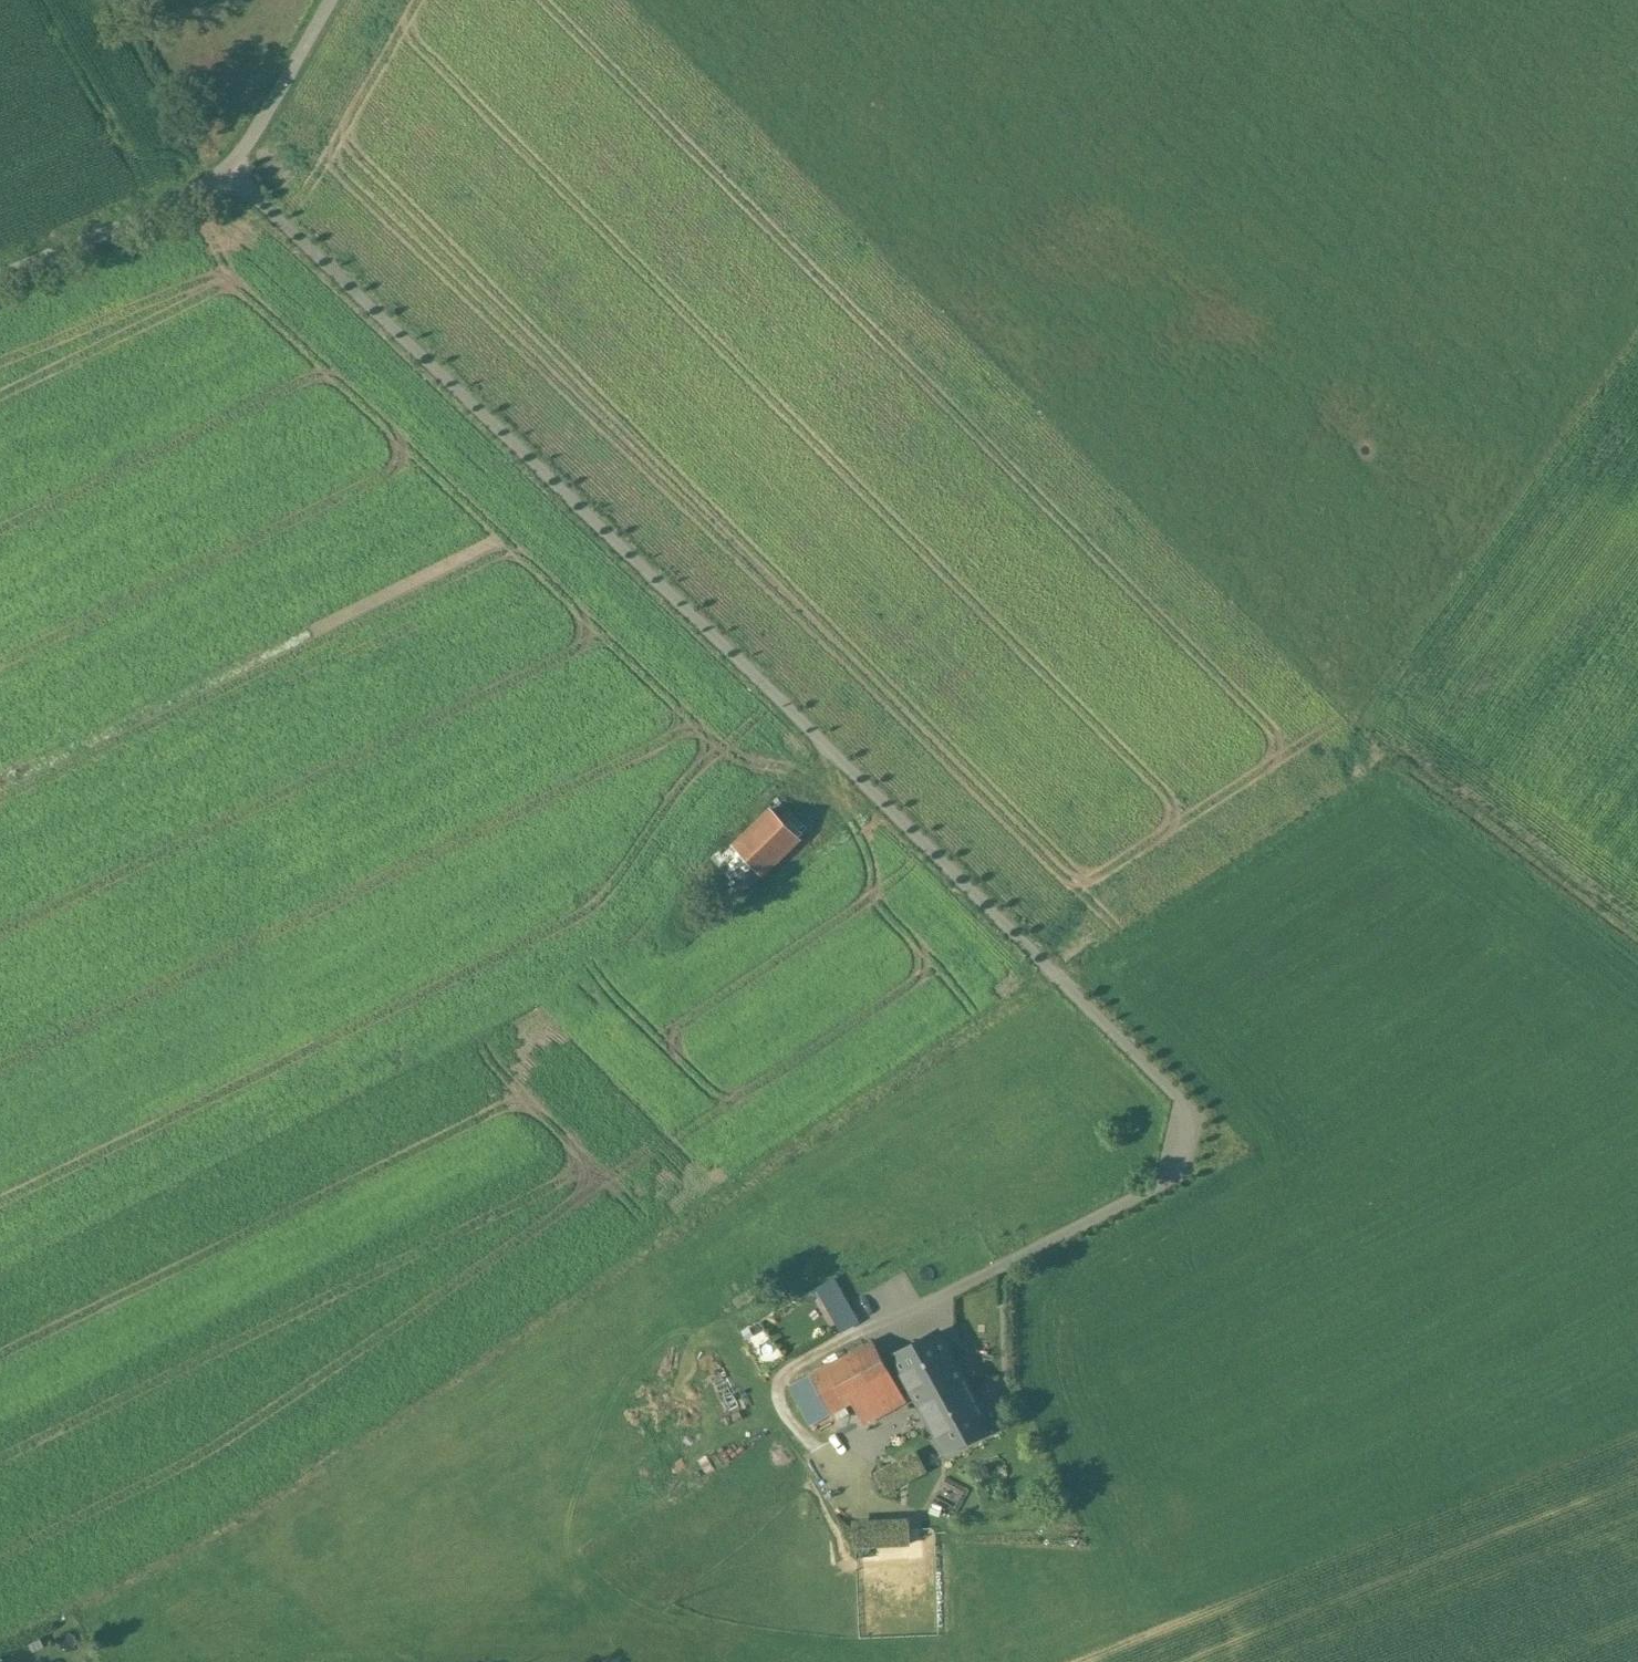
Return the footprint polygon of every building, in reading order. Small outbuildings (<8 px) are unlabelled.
[(771,808),(732,845),(761,875),(799,838),(771,808)] [(826,1284),(849,1330),(867,1321),(843,1275),(826,1284)] [(988,1426),(936,1332),(893,1356),(945,1450),(988,1426)] [(871,1340),(809,1374),(830,1413),(851,1401),(863,1423),(905,1400),(871,1340)] [(830,1413),(809,1374),(790,1385),(811,1424),(830,1413)] [(927,1448),(883,1468),(893,1490),(937,1470),(927,1448)]
